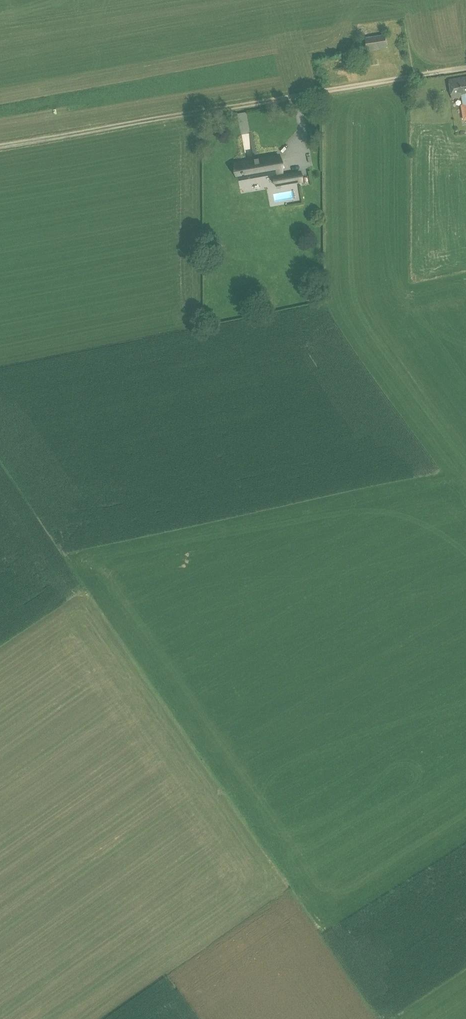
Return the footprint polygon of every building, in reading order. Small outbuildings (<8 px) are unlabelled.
[(365,38),(367,50),(387,46),(385,35),(365,38)] [(464,121),(465,120),(465,77),(449,80),(452,97),(461,96),(463,104),(461,105),(464,121)] [(238,176),(242,175),(243,176),(245,176),(245,179),(275,173),(272,157),(235,163),(238,176)] [(300,173),(275,177),(276,186),(302,181),(300,173)] [(209,246),(209,254),(222,253),(222,245),(209,246)]
